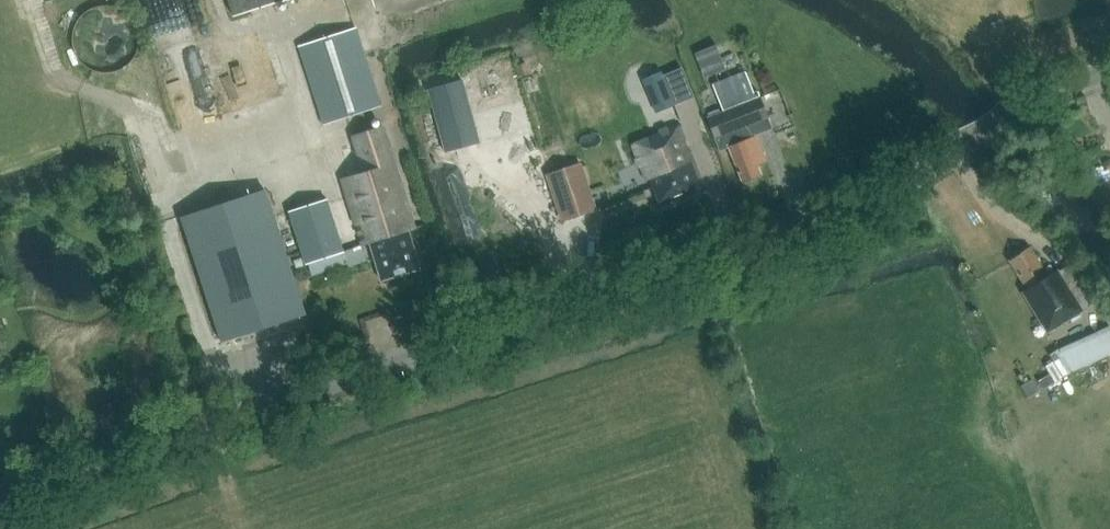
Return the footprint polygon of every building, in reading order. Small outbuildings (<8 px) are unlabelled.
[(282,0),(228,0),(233,16),(282,0)] [(1003,33),(999,20),(987,24),(991,37),(1003,33)] [(378,106),(353,29),(297,47),(323,124),(378,106)] [(695,52),(704,76),(725,67),(715,44),(695,52)] [(642,68),(646,78),(642,80),(655,111),(672,104),(670,98),(680,94),(676,81),(673,83),(663,58),(642,68)] [(755,99),(745,73),(712,85),(722,112),(706,119),(719,151),(728,148),(742,182),(760,175),(757,166),(766,163),(755,135),(750,137),(746,126),(767,118),(759,97),(755,99)] [(427,89),(445,151),(479,142),(462,79),(427,89)] [(407,231),(415,228),(382,125),(351,135),(363,172),(340,180),(347,203),(349,203),(362,242),(369,240),(382,280),(419,268),(407,231)] [(630,146),(645,181),(648,180),(658,204),(699,187),(676,128),(630,146)] [(550,165),(558,162),(555,151),(547,154),(550,165)] [(597,210),(581,164),(545,176),(560,223),(597,210)] [(264,189),(180,216),(221,342),(305,315),(264,189)] [(340,251),(323,198),(288,209),(305,262),(340,251)] [(1009,261),(1026,288),(1021,291),(1046,331),(1079,310),(1056,274),(1048,278),(1030,248),(1009,261)] [(1102,315),(1109,311),(1101,297),(1094,301),(1102,315)] [(1109,355),(1109,330),(1109,328),(1059,351),(1072,372),(1109,355)] [(1048,373),(1037,380),(1041,388),(1053,381),(1048,373)] [(1028,396),(1039,390),(1032,379),(1021,385),(1028,396)]
